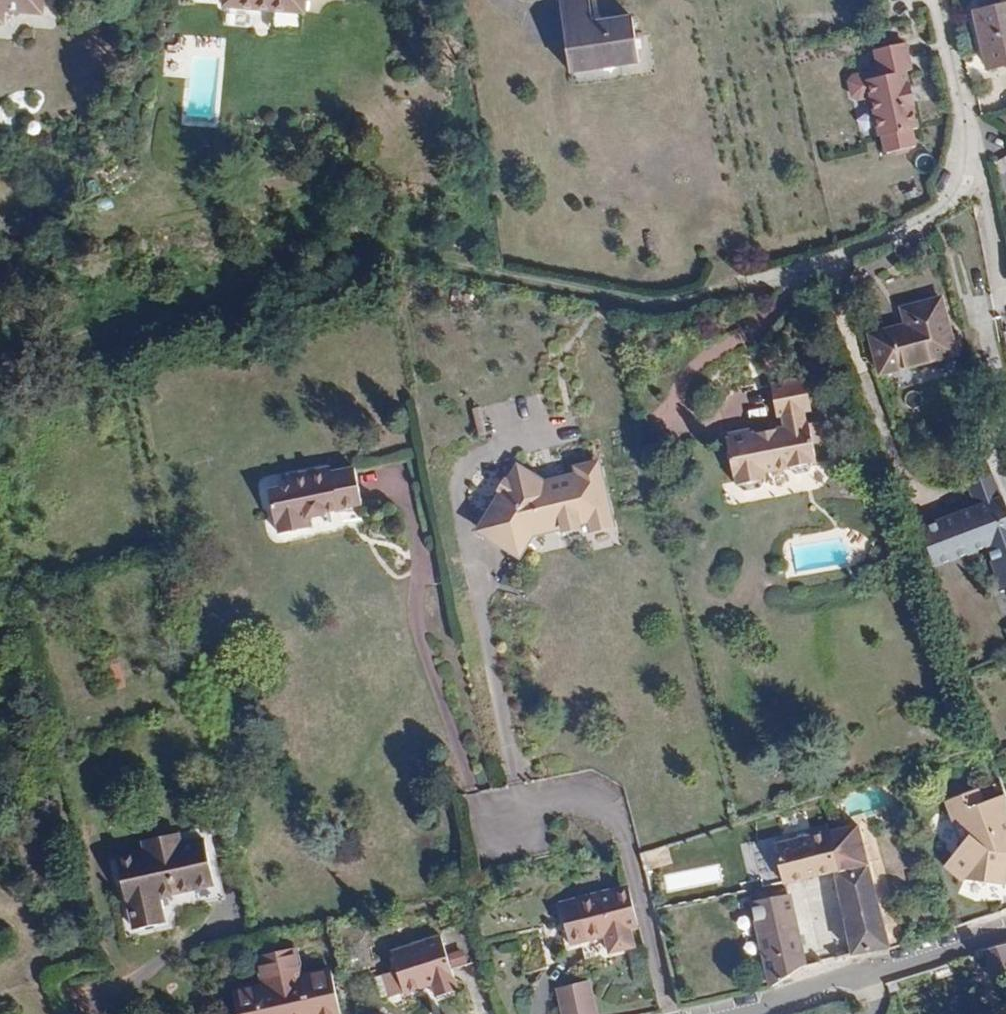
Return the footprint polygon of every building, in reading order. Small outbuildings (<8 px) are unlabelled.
[(41,0),(0,0),(0,23),(2,11),(40,14),(41,0)] [(304,0),(223,0),(223,7),(303,14),(304,0)] [(630,17),(591,23),(588,0),(559,0),(569,73),(637,63),(630,17)] [(975,13),(987,70),(1005,66),(1005,5),(975,13)] [(904,43),(871,49),(877,71),(851,77),(847,83),(851,96),(857,100),(870,97),(879,137),(882,137),(886,154),(891,153),(895,156),(907,153),(910,148),(915,147),(911,130),(917,128),(905,71),(911,70),(904,43)] [(997,160),(1005,196),(1005,158),(997,160)] [(955,354),(940,299),(902,309),(906,325),(870,335),(880,374),(955,354)] [(18,304),(21,316),(33,313),(30,301),(18,304)] [(822,435),(817,415),(816,414),(812,415),(809,403),(818,401),(810,369),(776,378),(784,409),(791,408),(794,420),(759,429),(758,425),(736,430),(738,434),(735,435),(745,474),(747,473),(750,482),(757,486),(773,482),(777,475),(775,466),(800,459),(801,463),(807,467),(819,464),(823,458),(822,454),(826,453),(822,435)] [(831,412),(817,415),(822,435),(836,431),(831,412)] [(620,525),(604,463),(585,468),(587,475),(551,484),(524,469),(516,484),(512,482),(506,492),(510,494),(487,532),(506,543),(508,540),(528,553),(539,534),(597,520),(600,530),(620,525)] [(327,468),(314,470),(322,512),(342,508),(335,471),(328,472),(327,468)] [(352,468),(335,471),(342,508),(360,504),(352,468)] [(322,512),(314,470),(285,476),(287,486),(265,489),(273,525),(275,524),(278,535),(307,528),(305,518),(323,515),(322,512)] [(989,474),(970,482),(979,507),(980,512),(968,517),(966,512),(923,526),(934,557),(948,552),(949,555),(969,548),(970,553),(988,547),(1002,588),(1005,587),(1005,511),(989,474)] [(968,517),(980,512),(979,507),(966,512),(968,517)] [(936,565),(970,553),(969,548),(949,555),(948,552),(934,557),(936,565)] [(1005,796),(984,803),(983,800),(979,801),(962,795),(959,796),(949,812),(950,817),(958,819),(966,840),(953,864),(955,874),(967,884),(1004,886),(1005,866),(1005,797),(1005,796)] [(857,825),(830,831),(840,871),(832,873),(852,956),(889,949),(857,825)] [(773,846),(781,879),(783,885),(798,881),(820,876),(832,873),(840,871),(830,831),(773,846)] [(212,885),(204,841),(180,845),(177,834),(142,841),(144,854),(116,859),(125,904),(128,903),(134,930),(164,924),(158,896),(212,885)] [(576,899),(558,903),(569,946),(587,942),(602,938),(606,954),(635,947),(630,931),(639,929),(627,885),(576,899)] [(751,902),(770,986),(801,968),(803,969),(805,969),(788,895),(751,902)] [(450,969),(479,961),(469,927),(390,952),(396,972),(402,992),(403,994),(432,986),(435,998),(457,991),(450,969)] [(981,949),(990,976),(1005,971),(1005,941),(981,949)] [(329,970),(301,976),(295,948),(259,957),(264,985),(252,987),(249,983),(238,985),(237,990),(232,992),(237,1013),(339,1013),(329,970)] [(388,996),(402,992),(396,972),(382,976),(388,996)] [(563,1013),(596,1013),(587,980),(557,988),(563,1013)]
